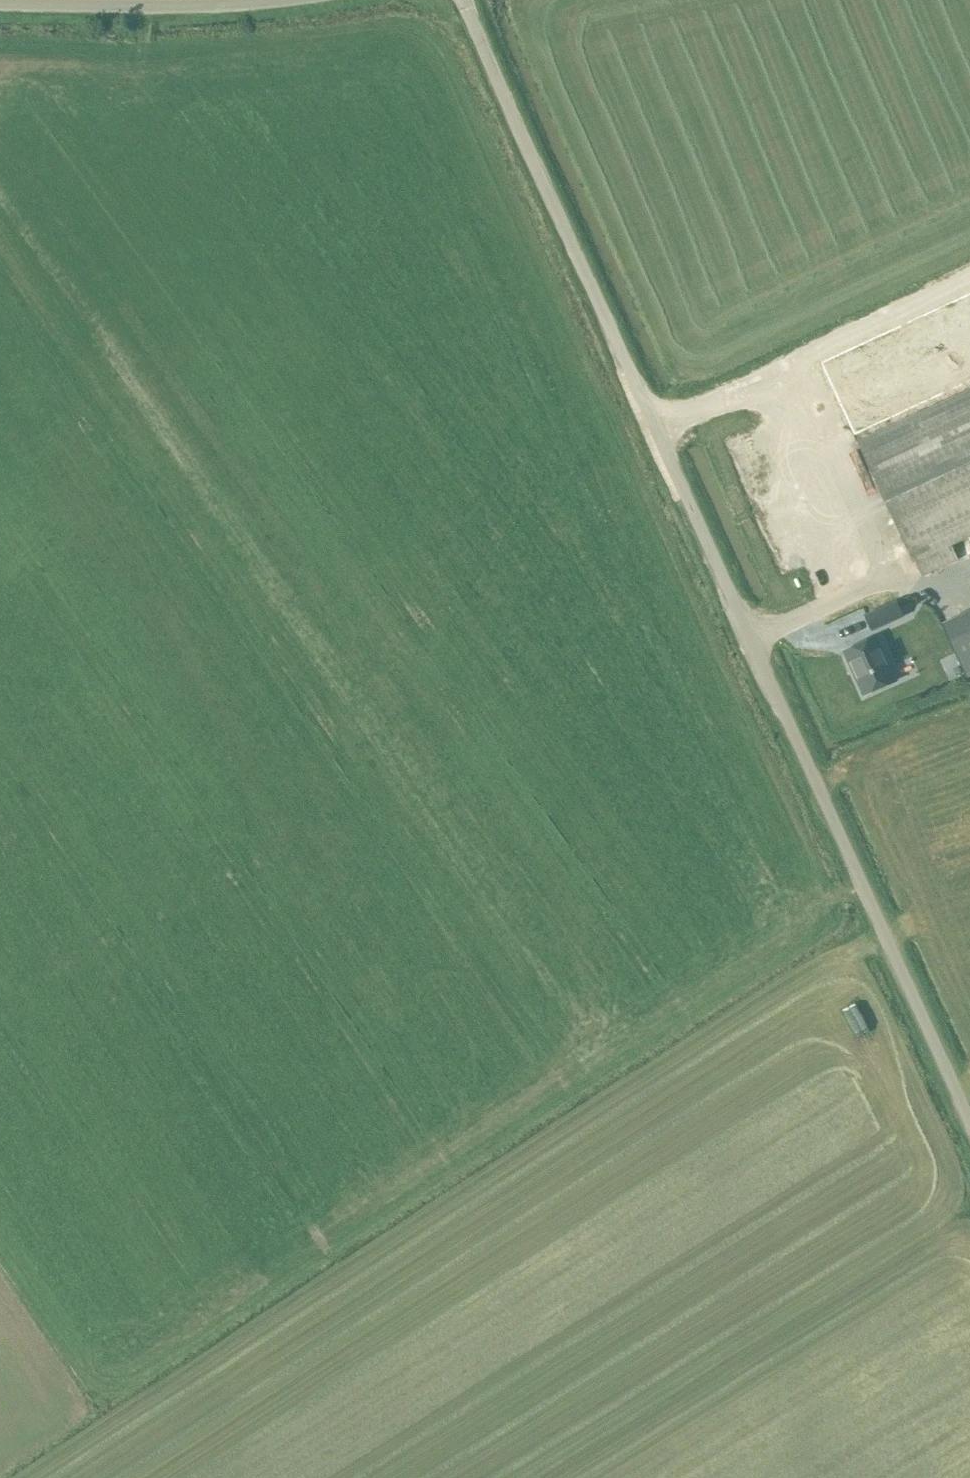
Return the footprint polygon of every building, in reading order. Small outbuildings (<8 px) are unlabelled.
[(969,383),(969,295),(820,364),(854,437),(969,383)] [(856,442),(912,562),(914,561),(920,575),(957,558),(950,544),(969,535),(969,389),(856,442)] [(904,616),(897,600),(864,615),(872,631),(904,616)] [(942,623),(967,678),(969,676),(969,610),(942,623)] [(895,680),(875,636),(843,651),(863,694),(895,680)]
